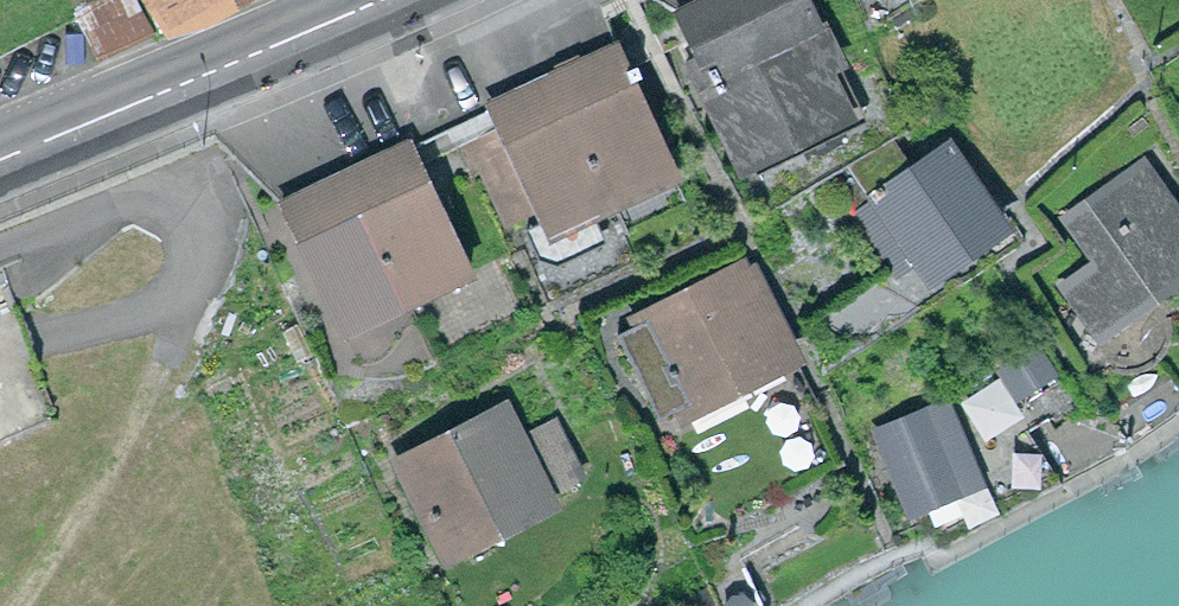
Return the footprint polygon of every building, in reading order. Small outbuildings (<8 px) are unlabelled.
[(99,58),(152,33),(135,0),(102,0),(77,12),(99,58)] [(176,26),(221,0),(161,0),(176,26)] [(679,14),(745,152),(833,110),(815,72),(836,61),(807,0),(708,0),(679,14)] [(586,65),(555,79),(607,191),(670,162),(619,50),(586,65)] [(542,221),(607,191),(555,79),(526,93),(492,108),(500,124),(461,142),(470,162),(479,158),(506,217),(534,204),(542,221)] [(378,162),(348,176),(403,288),(465,258),(410,146),(378,162)] [(854,212),(897,274),(988,211),(946,149),(854,212)] [(337,320),(403,288),(348,176),(319,190),(283,208),(337,320)] [(1139,178),(1080,221),(1111,263),(1077,288),(1103,322),(1178,266),(1178,232),(1139,178)] [(750,266),(617,335),(660,417),(793,349),(750,266)] [(1035,348),(1000,369),(1012,389),(1047,367),(1035,348)] [(960,487),(926,412),(879,434),(913,508),(960,487)] [(514,444),(501,417),(409,462),(413,472),(400,478),(435,549),(539,499),(534,490),(571,473),(548,428),(514,444)] [(709,584),(720,605),(763,605),(743,567),(709,584)]
